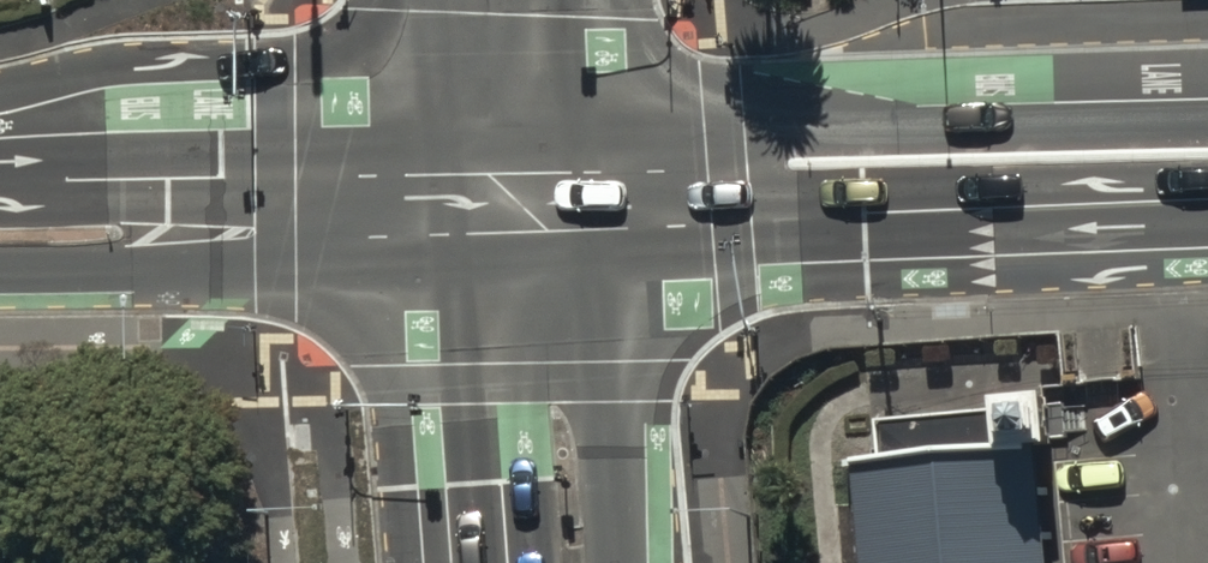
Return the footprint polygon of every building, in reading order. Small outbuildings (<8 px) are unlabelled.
[(1035,405),(856,419),(867,562),(1047,562),(1035,405)]
